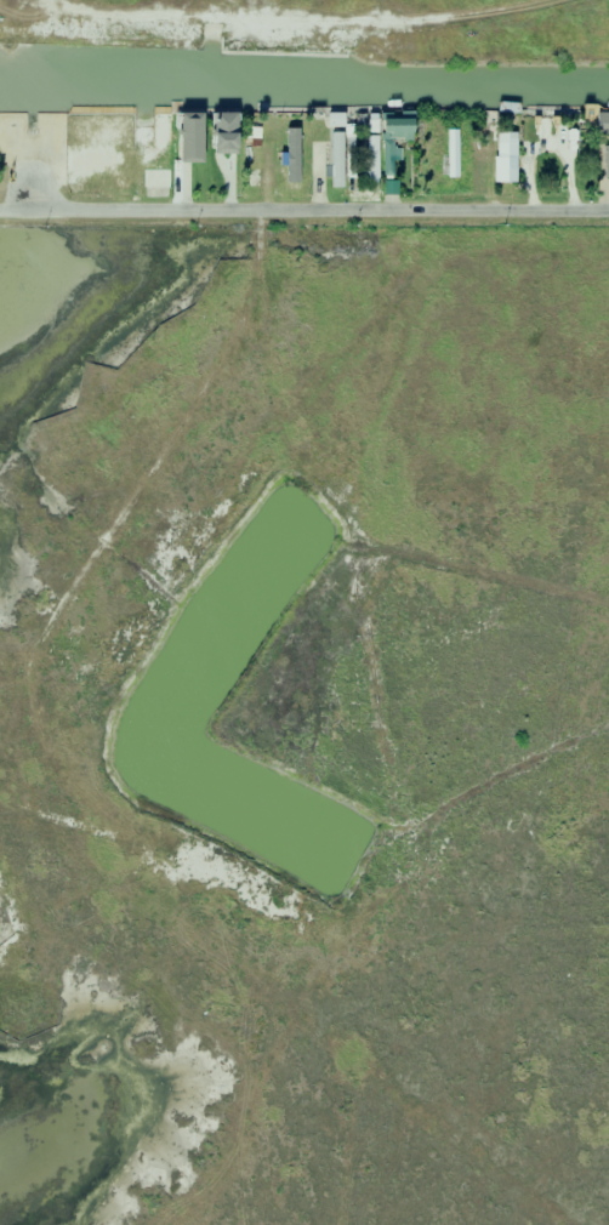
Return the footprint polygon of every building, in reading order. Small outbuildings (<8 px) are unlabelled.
[(593,114),(593,135),(608,135),(608,114),(593,114)] [(181,115),(181,162),(210,162),(210,115),(181,115)] [(348,115),(332,115),(332,127),(348,127),(348,115)] [(420,139),(420,115),(387,115),(387,139),(420,139)] [(263,171),(263,121),(246,121),(246,171),(263,171)] [(445,179),(458,179),(458,132),(445,132),(445,179)] [(349,189),(349,133),(333,133),(333,189),(349,189)] [(303,190),(303,135),(288,135),(288,190),(303,190)] [(487,184),(514,184),(514,135),(494,135),(494,159),(487,159),(487,184)] [(601,147),(601,178),(608,178),(608,147),(601,147)] [(389,176),(400,175),(398,150),(388,150),(389,176)] [(315,155),(315,175),(326,175),(326,155),(315,155)] [(173,189),(173,169),(146,169),(146,189),(173,189)]
